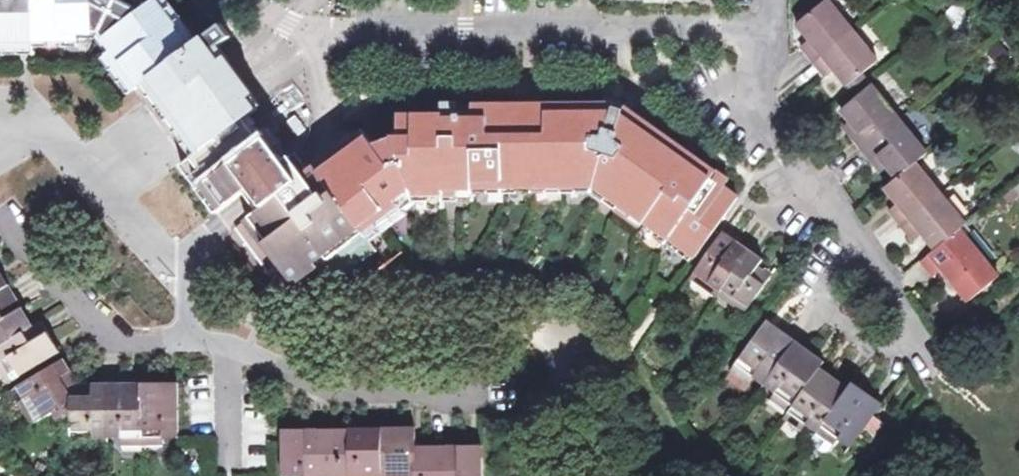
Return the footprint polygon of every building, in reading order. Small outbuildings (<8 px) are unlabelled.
[(245,119),(257,111),(221,63),(228,58),(219,45),(231,36),(222,24),(193,46),(189,41),(186,36),(191,32),(171,6),(166,11),(159,0),(153,0),(141,10),(122,0),(0,0),(0,56),(35,55),(35,49),(82,47),(81,33),(101,32),(111,48),(101,55),(129,94),(140,87),(142,90),(193,158),(245,119)] [(862,75),(877,62),(827,0),(826,0),(796,25),(808,41),(811,44),(803,50),(822,74),(830,67),(833,72),(846,88),(862,75)] [(977,10),(959,0),(956,0),(946,18),(966,29),(977,10)] [(811,44),(808,41),(800,47),(803,50),(811,44)] [(830,67),(822,74),(825,78),(833,72),(830,67)] [(871,87),(862,75),(846,88),(856,99),(871,87)] [(926,155),(871,87),(856,99),(840,112),(850,124),(858,134),(852,139),(870,162),(876,157),(885,169),(895,181),(884,190),(896,205),(900,210),(892,217),(910,239),(918,232),(922,236),(934,251),(920,262),(929,274),(937,268),(941,273),(953,289),(986,262),(959,230),(965,226),(915,165),(926,155)] [(245,119),(193,158),(185,163),(219,209),(253,185),(257,190),(266,202),(235,225),(272,274),(281,267),(291,280),(313,264),(329,286),(376,251),(366,237),(416,199),(428,199),(429,205),(446,205),(445,199),(476,198),(475,178),(490,178),(490,185),(519,183),(519,179),(549,177),(550,183),(582,182),(581,178),(597,176),(613,189),(610,194),(633,212),(638,206),(649,215),(645,220),(658,228),(661,223),(685,240),(682,245),(696,256),(738,197),(723,187),(728,179),(716,171),(711,178),(631,121),(636,104),(627,102),(604,95),(599,111),(459,114),(459,101),(444,102),(444,113),(400,115),(401,137),(376,146),(364,130),(353,138),(351,134),(335,146),(337,149),(304,173),(296,162),(291,156),(285,161),(268,137),(262,141),(245,119)] [(858,134),(850,124),(844,129),(852,139),(858,134)] [(876,157),(870,162),(880,174),(885,169),(876,157)] [(888,211),(892,217),(900,210),(896,205),(888,211)] [(724,230),(720,235),(734,245),(737,240),(724,230)] [(918,232),(910,239),(913,243),(922,236),(918,232)] [(734,245),(720,235),(696,270),(721,288),(723,285),(750,304),(771,274),(758,266),(764,258),(737,240),(734,245)] [(937,268),(929,274),(933,279),(941,273),(937,268)] [(12,380),(59,353),(41,322),(33,327),(0,271),(0,359),(12,380)] [(882,403),(854,383),(850,389),(821,369),(825,362),(767,320),(736,363),(792,406),(788,411),(818,433),(823,426),(851,447),(865,427),(875,434),(890,413),(880,406),(882,403)] [(64,361),(18,388),(39,421),(54,412),(59,419),(72,419),(72,437),(179,437),(179,384),(77,384),(64,361)] [(39,421),(18,388),(12,391),(33,425),(39,421)] [(333,429),(282,430),(283,475),(482,475),(482,446),(417,447),(417,435),(399,436),(398,428),(364,428),(364,435),(333,436),(333,429)]
